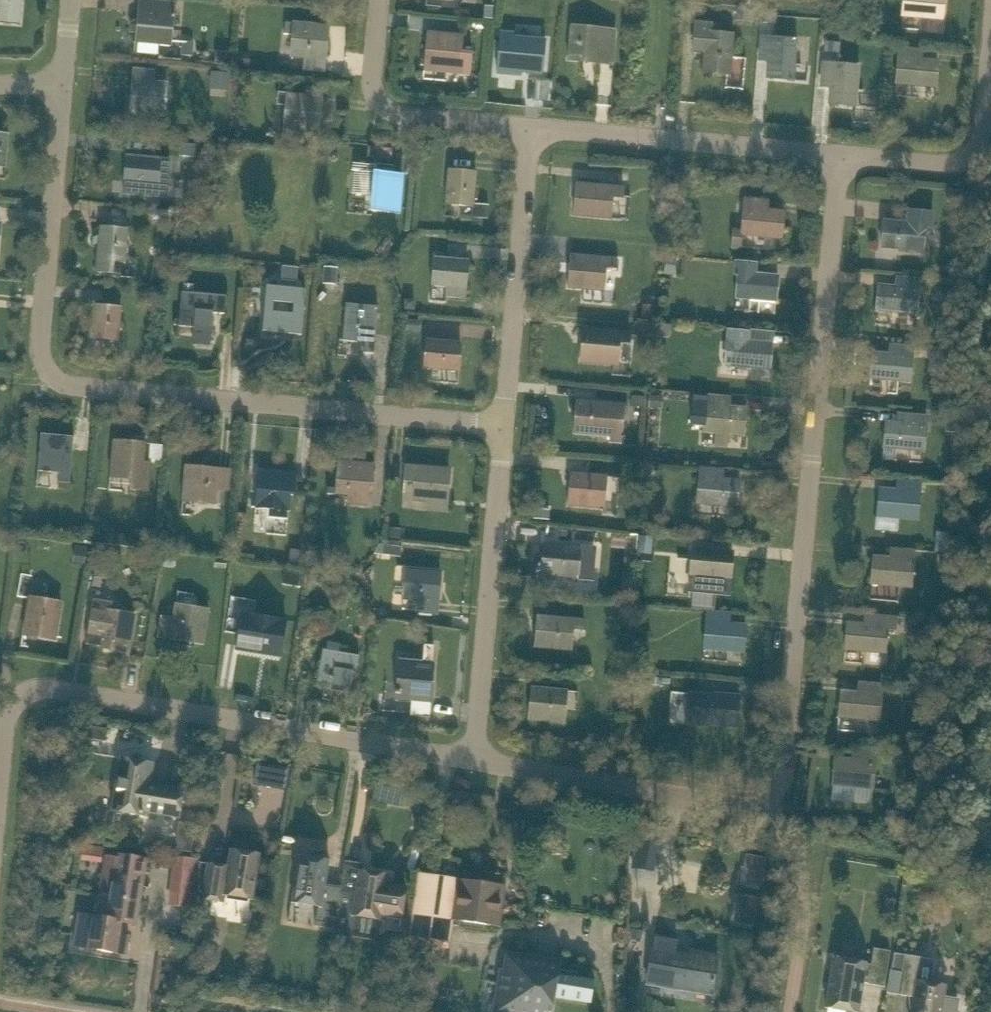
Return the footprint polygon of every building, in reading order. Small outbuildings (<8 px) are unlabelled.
[(0,9),(0,14),(0,22),(19,24),(20,11),(21,11),(21,10),(20,10),(21,0),(0,0),(0,9)] [(174,3),(144,0),(140,0),(139,12),(138,12),(138,13),(140,13),(137,43),(170,46),(174,3)] [(902,17),(903,17),(903,15),(941,19),(941,20),(942,20),(944,0),(903,0),(902,17)] [(762,10),(761,22),(774,23),(775,11),(762,10)] [(296,25),(296,23),(295,23),(295,24),(285,23),(284,34),(294,35),(291,58),(292,58),(293,55),(326,58),(326,57),(324,57),(327,26),(326,26),(326,28),(296,25)] [(711,33),(712,24),(696,23),(694,50),(706,51),(704,72),(730,75),(730,74),(728,74),(730,57),(732,36),(734,36),(734,35),(711,33)] [(612,44),(613,31),(571,27),(571,28),(573,29),(570,59),(568,59),(568,60),(598,63),(598,64),(599,64),(601,43),(612,44)] [(420,65),(420,66),(424,66),(455,70),(454,74),(454,77),(455,78),(455,74),(470,76),(472,53),(461,52),(463,36),(427,33),(424,65),(420,65)] [(500,33),(497,73),(521,75),(522,72),(542,74),(545,41),(514,38),(514,34),(500,33)] [(797,42),(797,41),(772,39),(768,78),(794,81),(794,80),(792,80),(796,42),(797,42)] [(826,42),(825,50),(839,52),(840,43),(826,42)] [(908,60),(909,49),(899,48),(896,85),(897,85),(897,83),(924,85),(935,87),(935,88),(936,88),(938,62),(908,60)] [(859,67),(833,64),(830,104),(856,106),(854,105),(857,67),(859,67)] [(165,83),(165,85),(132,82),(132,83),(134,83),(131,113),(132,113),(132,111),(163,114),(163,116),(164,116),(167,83),(165,83)] [(289,96),(289,94),(278,93),(277,105),(287,106),(284,138),(318,141),(319,128),(318,128),(321,97),(320,97),(319,99),(289,96)] [(9,134),(0,133),(0,167),(6,168),(9,134)] [(195,146),(180,145),(179,156),(194,157),(195,146)] [(127,156),(124,194),(166,197),(169,160),(127,156)] [(398,212),(400,183),(391,182),(393,166),(360,163),(361,159),(360,159),(356,194),(349,193),(348,194),(372,196),(372,200),(371,209),(398,212)] [(473,207),(476,173),(448,171),(446,204),(473,207)] [(622,198),(623,188),(576,184),(574,216),(610,219),(612,205),(607,204),(608,192),(622,193),(622,198)] [(950,191),(950,203),(957,204),(962,204),(963,192),(957,192),(950,191)] [(476,205),(475,217),(487,218),(488,206),(476,205)] [(784,213),(768,212),(744,209),(742,231),(732,230),(731,246),(741,247),(742,233),(781,237),(781,239),(784,213)] [(932,213),(918,212),(908,211),(907,224),(883,222),(881,247),(923,251),(924,230),(931,230),(932,213)] [(125,262),(128,229),(100,226),(98,245),(97,260),(97,261),(96,273),(113,274),(114,262),(124,263),(125,263),(125,262)] [(616,270),(617,260),(570,256),(567,288),(604,291),(606,277),(600,277),(601,269),(616,270)] [(465,299),(468,261),(434,258),(432,286),(446,287),(445,297),(465,299)] [(755,275),(756,263),(735,262),(734,274),(738,275),(736,299),(737,299),(737,297),(775,301),(775,303),(776,303),(778,277),(755,275)] [(283,270),(282,280),(292,281),(293,271),(283,270)] [(325,271),(325,286),(339,286),(339,271),(325,271)] [(919,278),(904,276),(901,276),(901,277),(900,277),(901,277),(901,283),(903,283),(903,287),(878,285),(876,311),(877,312),(877,310),(915,313),(915,315),(916,315),(919,278)] [(267,286),(263,331),(290,334),(301,335),(305,290),(295,289),(294,289),(267,286)] [(151,290),(140,290),(140,298),(152,298),(151,290)] [(201,294),(201,292),(194,291),(194,294),(182,293),(180,321),(175,320),(174,326),(210,329),(209,346),(197,344),(197,345),(210,346),(213,313),(225,314),(226,296),(201,294)] [(374,354),(378,307),(346,304),(343,340),(339,340),(339,341),(357,342),(357,338),(369,338),(367,353),(364,353),(374,354)] [(118,341),(121,307),(93,305),(90,339),(118,341)] [(408,320),(407,331),(416,331),(417,320),(408,320)] [(637,321),(635,336),(648,337),(649,322),(637,321)] [(630,334),(627,334),(583,330),(580,362),(617,365),(619,343),(629,344),(630,334)] [(726,364),(725,365),(730,365),(730,367),(731,365),(754,367),(769,369),(768,370),(769,370),(772,345),(773,332),(748,330),(748,332),(728,330),(727,347),(729,348),(731,348),(730,364),(726,364)] [(458,371),(461,344),(427,341),(424,368),(458,371)] [(912,358),(888,355),(872,354),(870,379),(871,380),(871,378),(909,381),(909,383),(910,383),(912,358)] [(693,397),(691,423),(704,425),(703,433),(704,433),(704,431),(715,432),(715,434),(713,445),(726,446),(727,435),(727,433),(742,435),(742,436),(743,436),(746,411),(726,409),(727,398),(707,396),(707,398),(693,397)] [(622,420),(624,406),(577,402),(574,434),(610,437),(610,442),(619,443),(619,444),(620,444),(621,438),(621,436),(622,423),(622,420)] [(923,453),(926,416),(905,414),(904,425),(886,423),(883,449),(884,449),(884,447),(922,451),(922,453),(923,453)] [(69,484),(74,437),(41,434),(38,471),(52,472),(52,467),(70,469),(69,480),(61,479),(61,482),(60,482),(60,483),(69,484)] [(148,492),(151,464),(144,463),(146,444),(113,441),(110,478),(124,479),(125,474),(142,476),(141,490),(148,492)] [(373,482),(374,464),(339,461),(336,494),(332,494),(332,495),(367,498),(366,506),(367,506),(369,482),(373,482)] [(417,469),(418,467),(405,466),(404,478),(416,479),(414,500),(415,500),(415,498),(448,501),(448,500),(447,500),(449,469),(448,469),(448,472),(417,469)] [(216,470),(185,467),(181,467),(181,468),(188,469),(185,499),(183,499),(182,500),(216,503),(216,502),(214,502),(217,469),(216,469),(216,470)] [(719,480),(720,469),(700,467),(697,504),(698,504),(698,503),(736,506),(736,508),(737,508),(739,482),(719,480)] [(606,487),(607,477),(570,473),(567,506),(604,509),(604,508),(605,495),(600,495),(601,486),(606,487)] [(259,474),(255,508),(257,508),(269,509),(268,517),(286,519),(287,519),(290,495),(293,495),(294,484),(294,477),(259,474)] [(919,495),(895,492),(879,491),(877,517),(878,517),(877,529),(895,531),(896,517),(916,518),(916,520),(917,520),(919,495)] [(70,526),(69,535),(81,536),(82,528),(70,526)] [(142,529),(141,542),(154,543),(155,530),(142,529)] [(590,580),(593,548),(544,544),(541,576),(590,580)] [(402,560),(402,550),(382,548),(381,558),(402,560)] [(290,549),(289,563),(301,564),(303,550),(290,549)] [(911,588),(914,551),(893,549),(892,560),(874,559),(874,558),(873,558),(870,584),(872,584),(872,583),(910,586),(910,588),(911,588)] [(76,563),(85,564),(87,550),(78,550),(76,563)] [(729,595),(730,579),(732,554),(692,550),(689,590),(729,595)] [(322,565),(323,553),(311,552),(310,564),(322,565)] [(408,570),(409,567),(407,567),(404,601),(406,601),(406,599),(439,602),(439,601),(437,600),(440,570),(439,570),(439,573),(408,570)] [(101,583),(103,572),(96,571),(94,582),(101,583)] [(300,575),(284,572),(282,584),(298,587),(300,575)] [(55,640),(61,603),(29,598),(23,634),(55,640)] [(118,618),(109,617),(112,604),(95,601),(88,644),(95,645),(94,646),(126,652),(132,615),(119,613),(118,618)] [(209,611),(176,606),(175,606),(175,607),(178,607),(172,640),(173,640),(173,638),(203,644),(204,642),(201,642),(206,612),(209,612),(209,611)] [(286,621),(242,614),(239,633),(238,634),(236,650),(280,657),(286,621)] [(895,630),(896,617),(864,614),(864,615),(876,616),(875,627),(847,625),(845,650),(846,650),(846,649),(884,652),(884,654),(885,654),(887,629),(895,630)] [(567,637),(569,619),(537,616),(534,648),(571,651),(571,650),(572,637),(567,637)] [(706,623),(703,649),(704,649),(705,647),(728,650),(743,651),(742,653),(743,653),(746,627),(730,626),(726,625),(706,623)] [(338,652),(340,645),(328,643),(326,650),(323,650),(317,682),(313,681),(313,683),(349,689),(348,697),(349,697),(353,673),(356,673),(359,656),(338,652)] [(432,665),(434,646),(424,645),(422,664),(399,663),(397,690),(395,690),(395,694),(397,694),(396,701),(397,701),(398,699),(430,702),(430,701),(429,701),(432,667),(433,667),(433,665),(432,665)] [(567,692),(568,691),(531,688),(528,720),(565,723),(564,722),(566,709),(561,709),(562,692),(567,692)] [(881,696),(857,694),(841,692),(839,718),(840,716),(878,720),(878,721),(879,722),(881,696)] [(712,695),(688,693),(688,694),(685,724),(686,724),(690,725),(692,725),(707,726),(707,725),(736,727),(739,696),(712,694),(712,695)] [(872,789),(876,752),(860,751),(858,762),(835,760),(832,785),(833,786),(833,784),(872,787),(871,789),(872,789)] [(150,784),(153,764),(120,758),(112,811),(144,817),(145,813),(179,818),(184,789),(150,784)] [(251,901),(259,857),(230,851),(227,867),(208,863),(201,899),(222,903),(223,896),(251,901)] [(136,925),(146,860),(117,855),(111,896),(101,895),(97,918),(79,915),(74,946),(126,954),(129,937),(120,935),(122,923),(136,925)] [(746,855),(745,863),(751,864),(747,882),(760,885),(765,858),(746,855)] [(178,857),(172,905),(190,908),(197,860),(178,857)] [(325,884),(328,862),(299,857),(292,902),(318,906),(315,926),(334,929),(336,917),(340,891),(340,887),(325,884)] [(381,920),(388,876),(359,871),(355,894),(340,891),(336,917),(354,920),(355,916),(381,920)] [(437,940),(446,878),(417,873),(416,878),(415,886),(407,935),(437,940)] [(490,926),(496,885),(448,878),(442,919),(490,926)] [(739,895),(737,903),(743,904),(740,923),(752,925),(758,899),(739,895)] [(675,954),(677,942),(655,939),(653,951),(652,951),(647,985),(663,987),(664,982),(684,984),(684,990),(712,995),(717,957),(690,953),(690,956),(675,954)] [(890,952),(874,949),(871,965),(866,964),(833,959),(825,1007),(855,1011),(858,1011),(863,983),(868,984),(884,987),(890,952)] [(492,1011),(552,1011),(555,997),(589,1002),(593,979),(576,976),(576,973),(559,970),(560,961),(506,952),(504,970),(500,969),(492,1011)] [(886,992),(898,994),(914,997),(912,1011),(956,1011),(958,1001),(944,999),(946,987),(930,984),(934,960),(922,958),(905,955),(894,953),(891,971),(889,971),(888,977),(886,992)]
